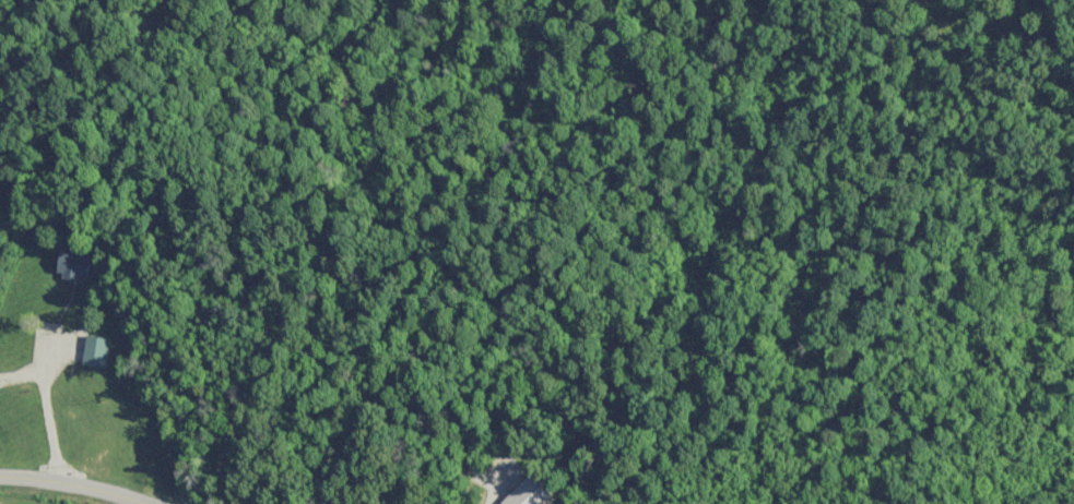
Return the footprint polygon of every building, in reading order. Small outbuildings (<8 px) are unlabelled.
[(51,276),(75,280),(76,275),(85,277),(89,256),(55,251),(51,276)] [(545,491),(532,491),(532,482),(501,482),(501,503),(545,503),(545,491)]
